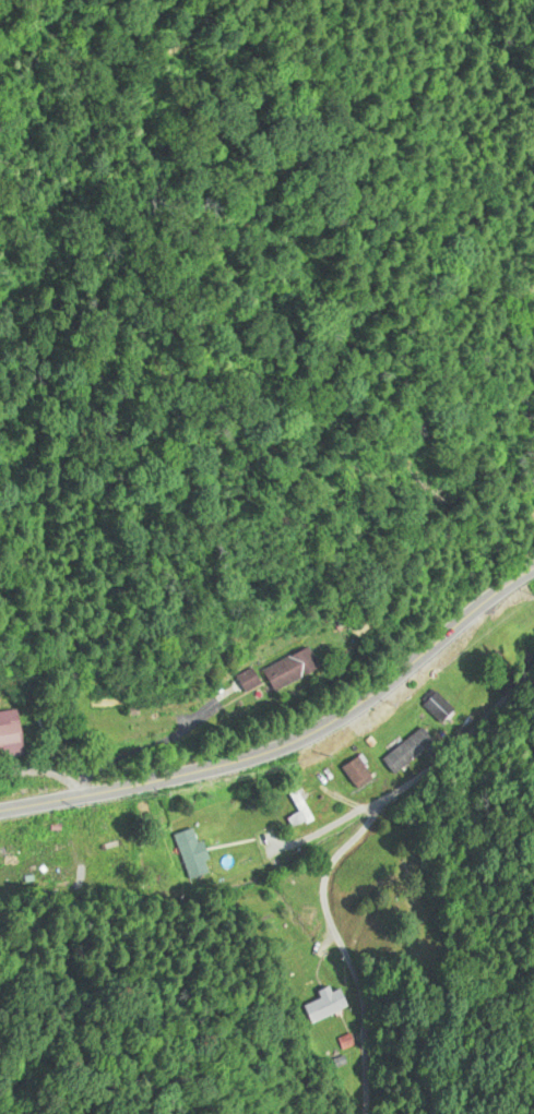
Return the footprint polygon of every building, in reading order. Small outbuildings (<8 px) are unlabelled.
[(287,699),(329,673),(312,646),(270,672),(287,699)] [(424,707),(441,723),(454,710),(437,693),(424,707)] [(0,713),(0,762),(35,758),(29,710),(0,713)] [(380,762),(395,776),(429,742),(415,727),(380,762)] [(359,790),(377,778),(365,757),(346,768),(359,790)] [(294,830),(315,820),(301,789),(292,792),(301,814),(289,819),(294,830)] [(202,828),(175,834),(185,880),(212,874),(202,828)] [(0,847),(0,866),(15,866),(15,847),(0,847)] [(314,1023),(348,1007),(337,985),(303,1001),(314,1023)]
